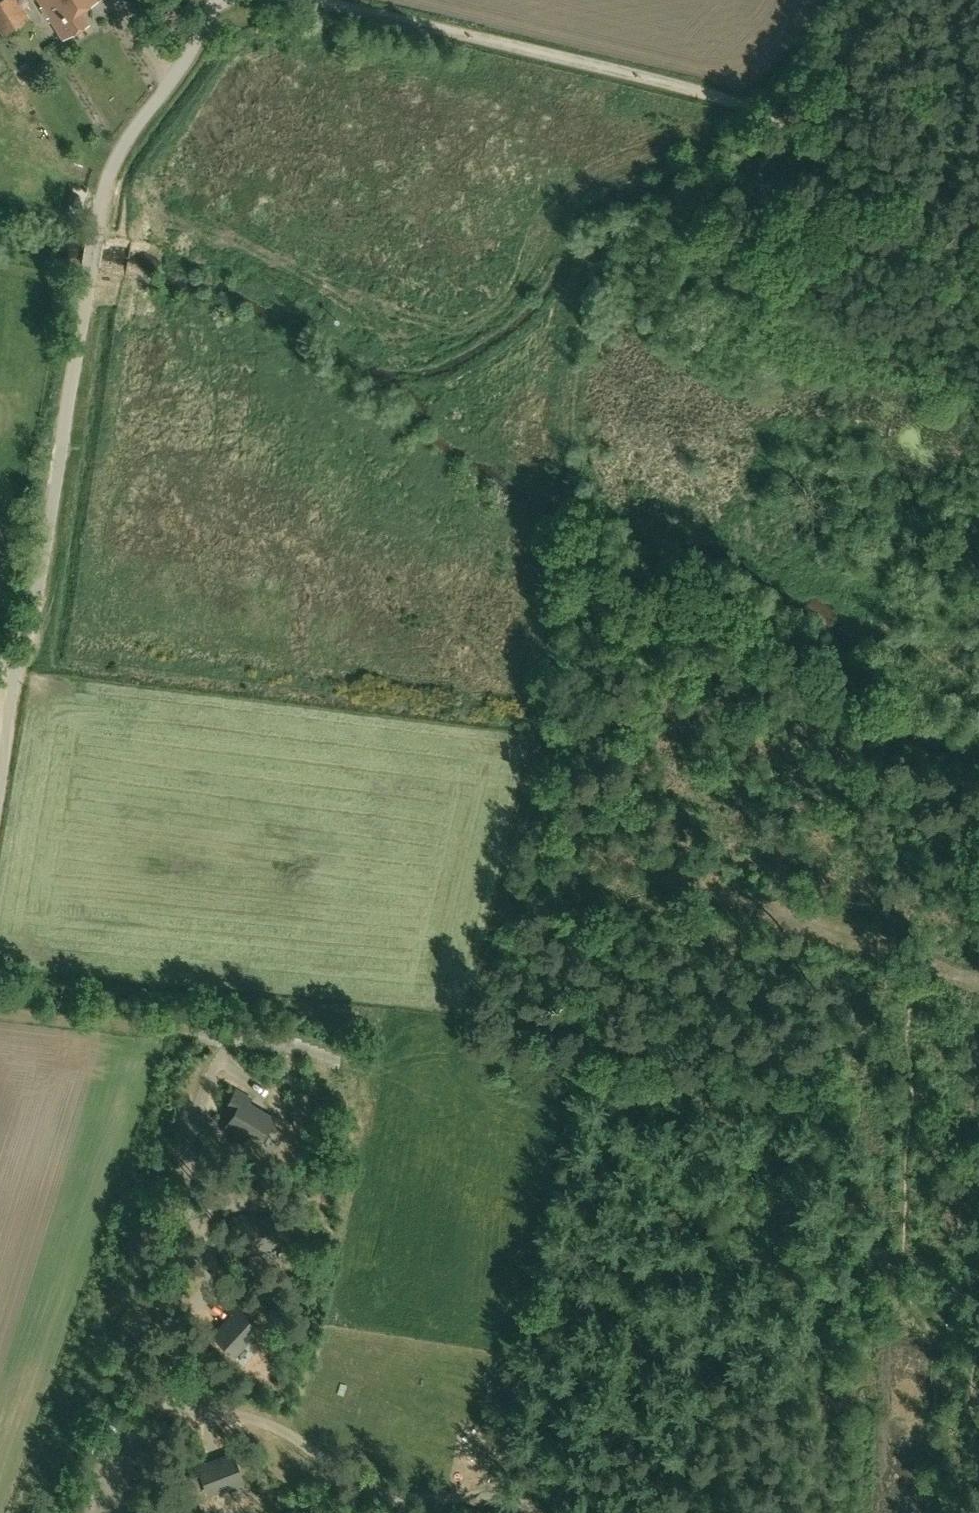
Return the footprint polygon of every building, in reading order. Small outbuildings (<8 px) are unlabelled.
[(18,0),(0,0),(0,30),(4,37),(30,22),(18,0)] [(94,0),(39,0),(41,5),(39,6),(45,16),(47,15),(62,39),(87,24),(78,9),(94,0)] [(234,1114),(229,1122),(225,1129),(238,1137),(241,1133),(258,1142),(273,1118),(247,1104),(250,1099),(236,1090),(225,1109),(234,1114)] [(250,1320),(257,1312),(241,1298),(229,1310),(234,1314),(213,1336),(234,1354),(248,1340),(252,1344),(263,1332),(250,1320)] [(203,1459),(187,1465),(195,1485),(204,1482),(209,1493),(242,1480),(232,1454),(205,1464),(203,1459)]
